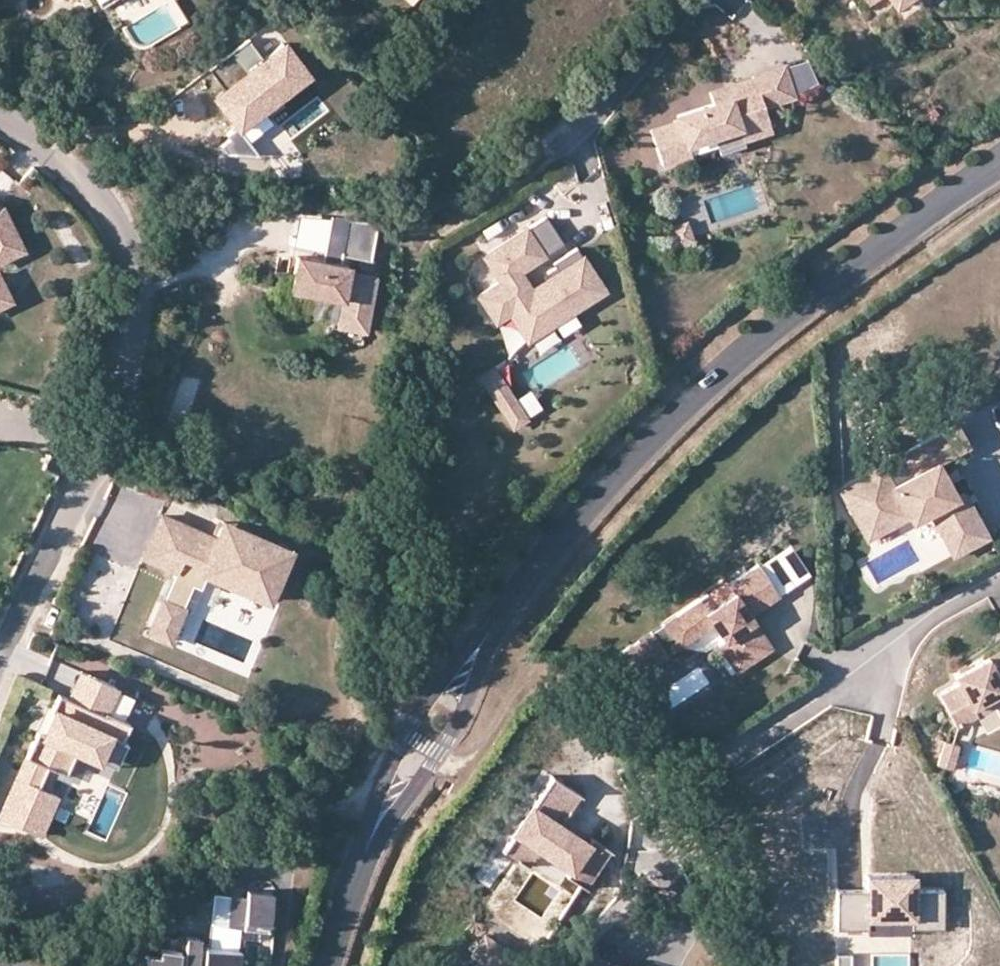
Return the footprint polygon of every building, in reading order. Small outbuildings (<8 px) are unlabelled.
[(312,72),(284,36),(260,54),(221,82),(208,92),(236,129),(312,72)] [(249,38),(209,68),(221,82),(260,54),(249,38)] [(792,92),(782,63),(752,74),(754,78),(728,87),(727,85),(710,90),(714,101),(678,113),(680,120),(652,129),(663,162),(692,152),(688,140),(714,132),(739,123),(740,128),(769,118),(763,101),(792,92)] [(769,118),(740,128),(739,123),(714,132),(721,151),(745,142),(743,135),(771,125),(769,118)] [(1,266),(35,250),(14,207),(0,202),(0,263),(1,266)] [(568,249),(544,214),(483,255),(500,281),(479,295),(496,321),(509,311),(528,338),(553,321),(546,311),(565,299),(572,308),(603,287),(575,244),(568,249)] [(673,226),(678,240),(690,236),(685,222),(673,226)] [(298,253),(292,286),(343,296),(338,323),(366,328),(376,274),(348,268),(349,263),(298,253)] [(0,273),(0,308),(18,300),(5,271),(0,273)] [(546,311),(553,321),(572,308),(565,299),(546,311)] [(517,327),(505,334),(516,351),(528,343),(517,327)] [(495,368),(481,377),(489,389),(503,380),(495,368)] [(489,389),(499,405),(513,395),(503,380),(489,389)] [(527,414),(541,406),(529,387),(515,395),(527,414)] [(528,418),(513,395),(499,405),(514,427),(528,418)] [(935,506),(949,532),(983,513),(968,486),(961,490),(952,495),(934,461),(942,456),(973,440),(961,419),(909,447),(920,468),(898,480),(887,459),(844,483),(867,525),(910,501),(915,510),(917,516),(935,506)] [(934,461),(952,495),(961,490),(942,456),(934,461)] [(910,501),(867,525),(872,533),(915,510),(910,501)] [(949,532),(958,550),(993,531),(983,513),(949,532)] [(176,577),(196,585),(203,588),(209,574),(212,567),(254,585),(251,592),(270,600),(292,550),(237,526),(234,533),(222,528),(218,539),(212,536),(164,516),(146,556),(179,570),(176,577)] [(234,533),(237,526),(220,518),(212,536),(218,539),(222,528),(234,533)] [(790,544),(759,564),(780,596),(811,576),(790,544)] [(720,642),(739,671),(779,645),(757,611),(780,596),(759,564),(743,574),(749,582),(730,594),(723,583),(676,613),(692,639),(717,622),(727,637),(720,642)] [(254,585),(212,567),(209,574),(251,592),(254,585)] [(740,569),(721,581),(723,583),(730,594),(749,582),(743,574),(740,569)] [(165,601),(185,609),(196,585),(176,577),(165,601)] [(165,601),(151,633),(171,641),(185,609),(165,601)] [(692,639),(676,613),(652,629),(668,654),(692,639)] [(668,654),(652,629),(631,642),(648,667),(668,654)] [(999,706),(999,653),(958,675),(963,684),(943,694),(960,727),(999,706)] [(83,675),(70,703),(98,715),(110,688),(83,675)] [(106,719),(118,691),(110,688),(98,715),(70,703),(60,698),(52,714),(56,716),(45,738),(38,735),(0,820),(0,821),(39,839),(57,799),(39,791),(49,771),(67,779),(78,755),(98,764),(109,740),(123,746),(130,730),(106,719)] [(109,740),(98,764),(116,772),(127,749),(109,740)] [(955,770),(960,746),(946,743),(940,767),(955,770)] [(556,775),(517,832),(542,848),(578,873),(574,879),(589,889),(614,851),(595,838),(591,843),(564,825),(585,795),(556,775)] [(542,848),(517,832),(505,849),(530,866),(542,848)] [(915,873),(864,873),(864,891),(836,890),(836,928),(868,929),(867,935),(911,935),(911,929),(944,929),(944,889),(915,890),(915,873)] [(230,895),(229,926),(269,928),(270,909),(271,889),(246,888),(245,896),(230,895)] [(213,926),(229,926),(230,895),(215,894),(213,926)] [(507,949),(480,933),(468,953),(491,965),(497,965),(507,949)] [(185,939),(182,965),(237,965),(239,950),(204,946),(204,949),(198,948),(199,941),(185,939)] [(178,953),(159,950),(158,957),(148,956),(147,965),(177,965),(178,953)] [(835,965),(848,965),(848,953),(835,953),(835,965)]
